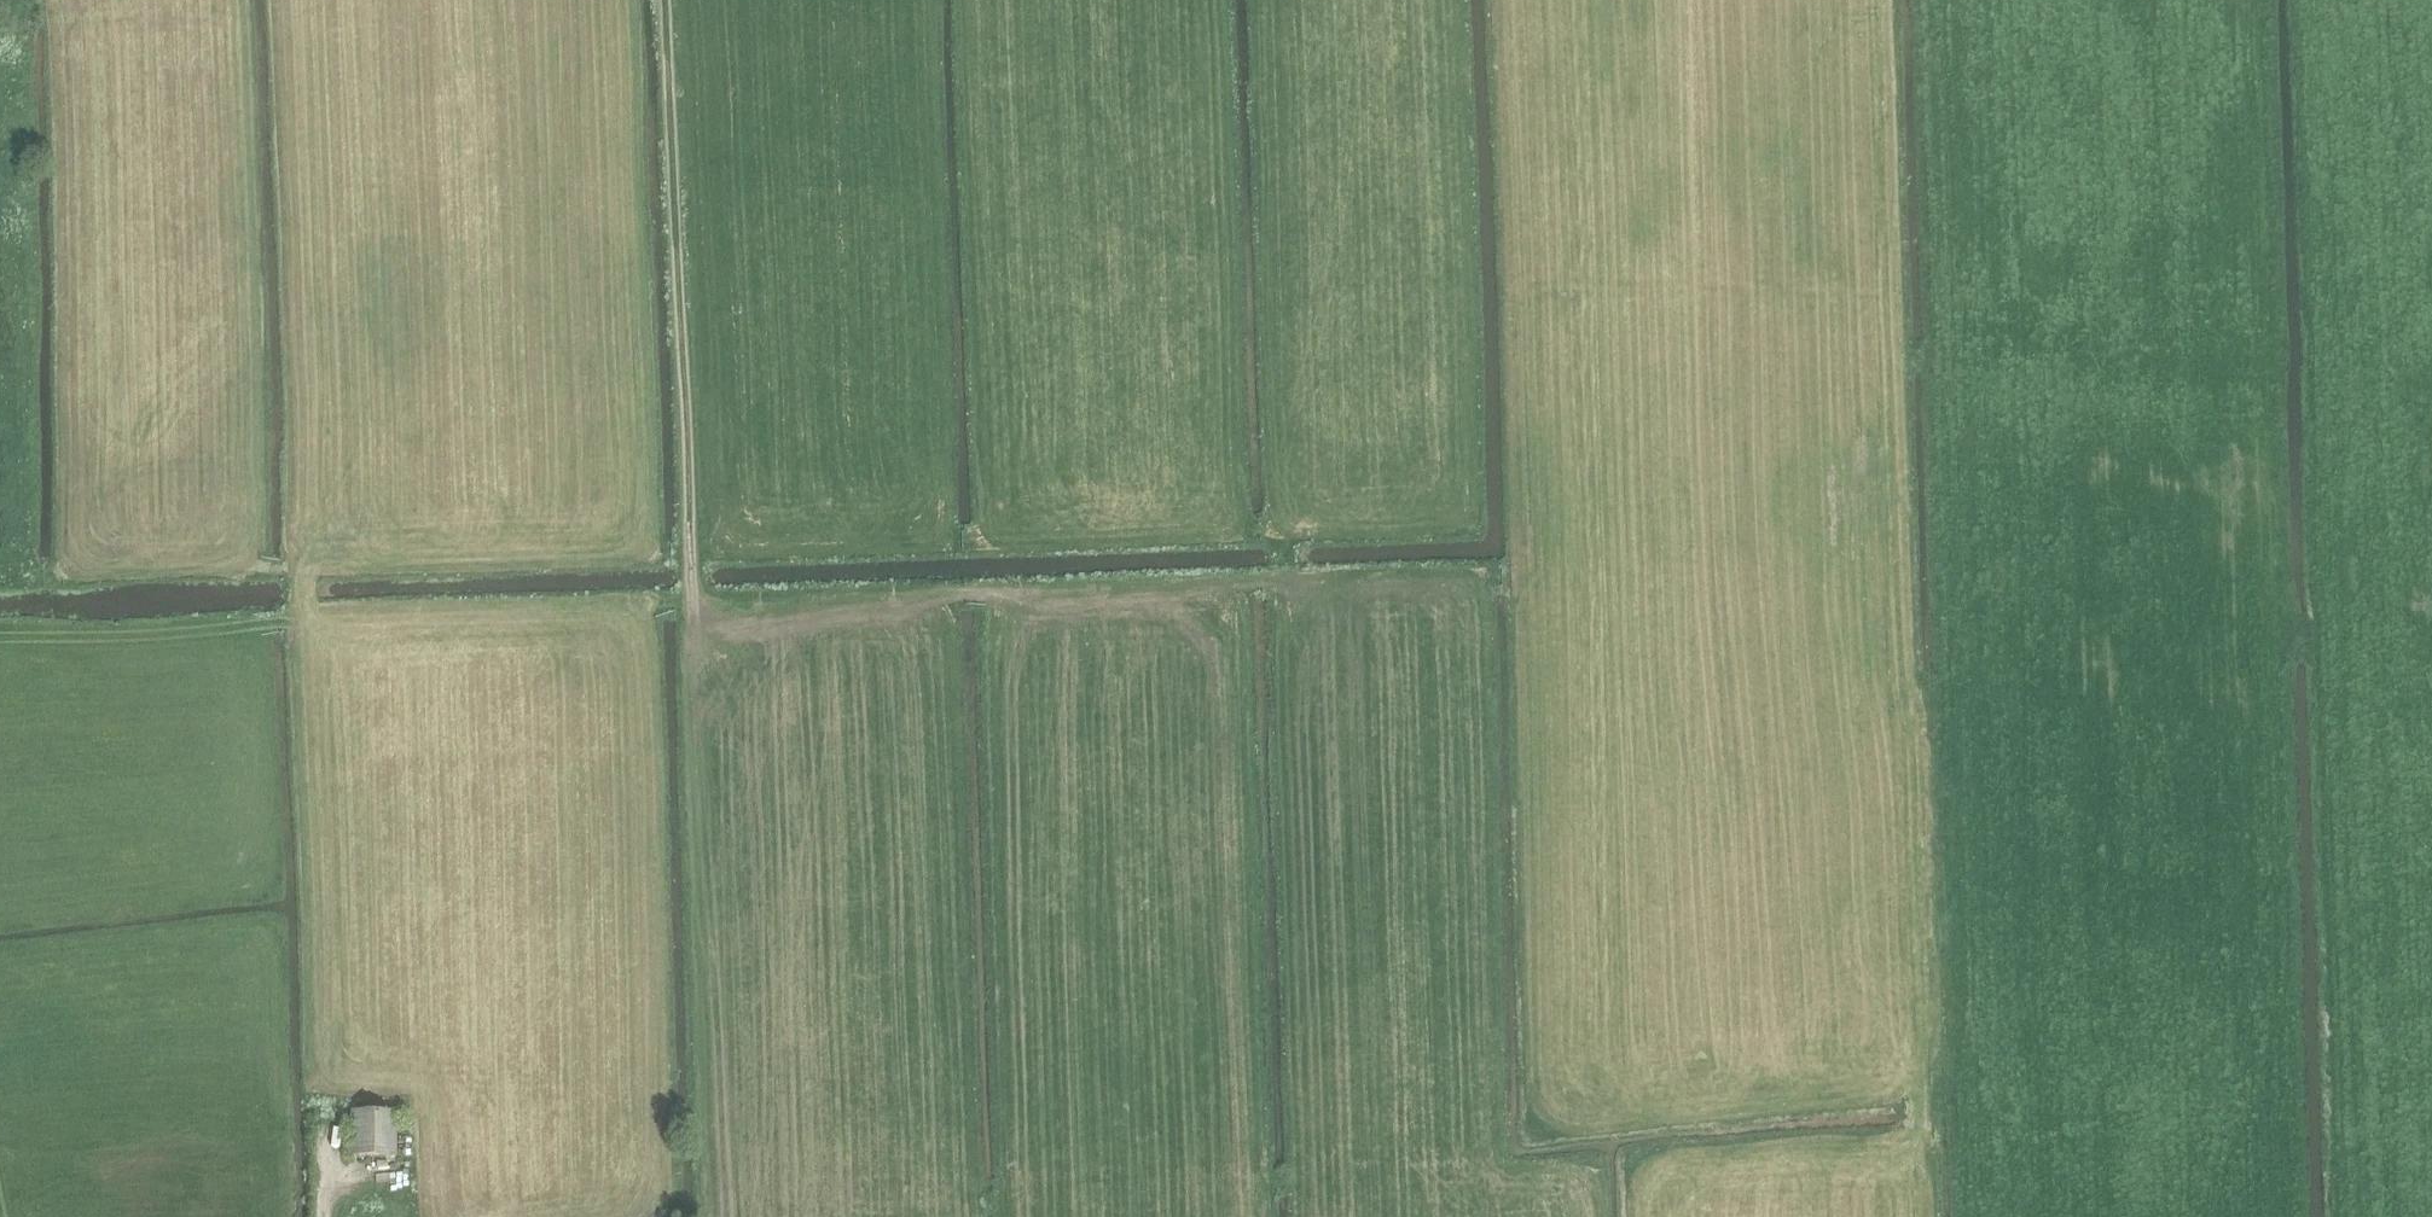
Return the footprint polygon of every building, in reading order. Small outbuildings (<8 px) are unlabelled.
[(351,1109),(350,1154),(396,1154),(396,1109),(351,1109)]
